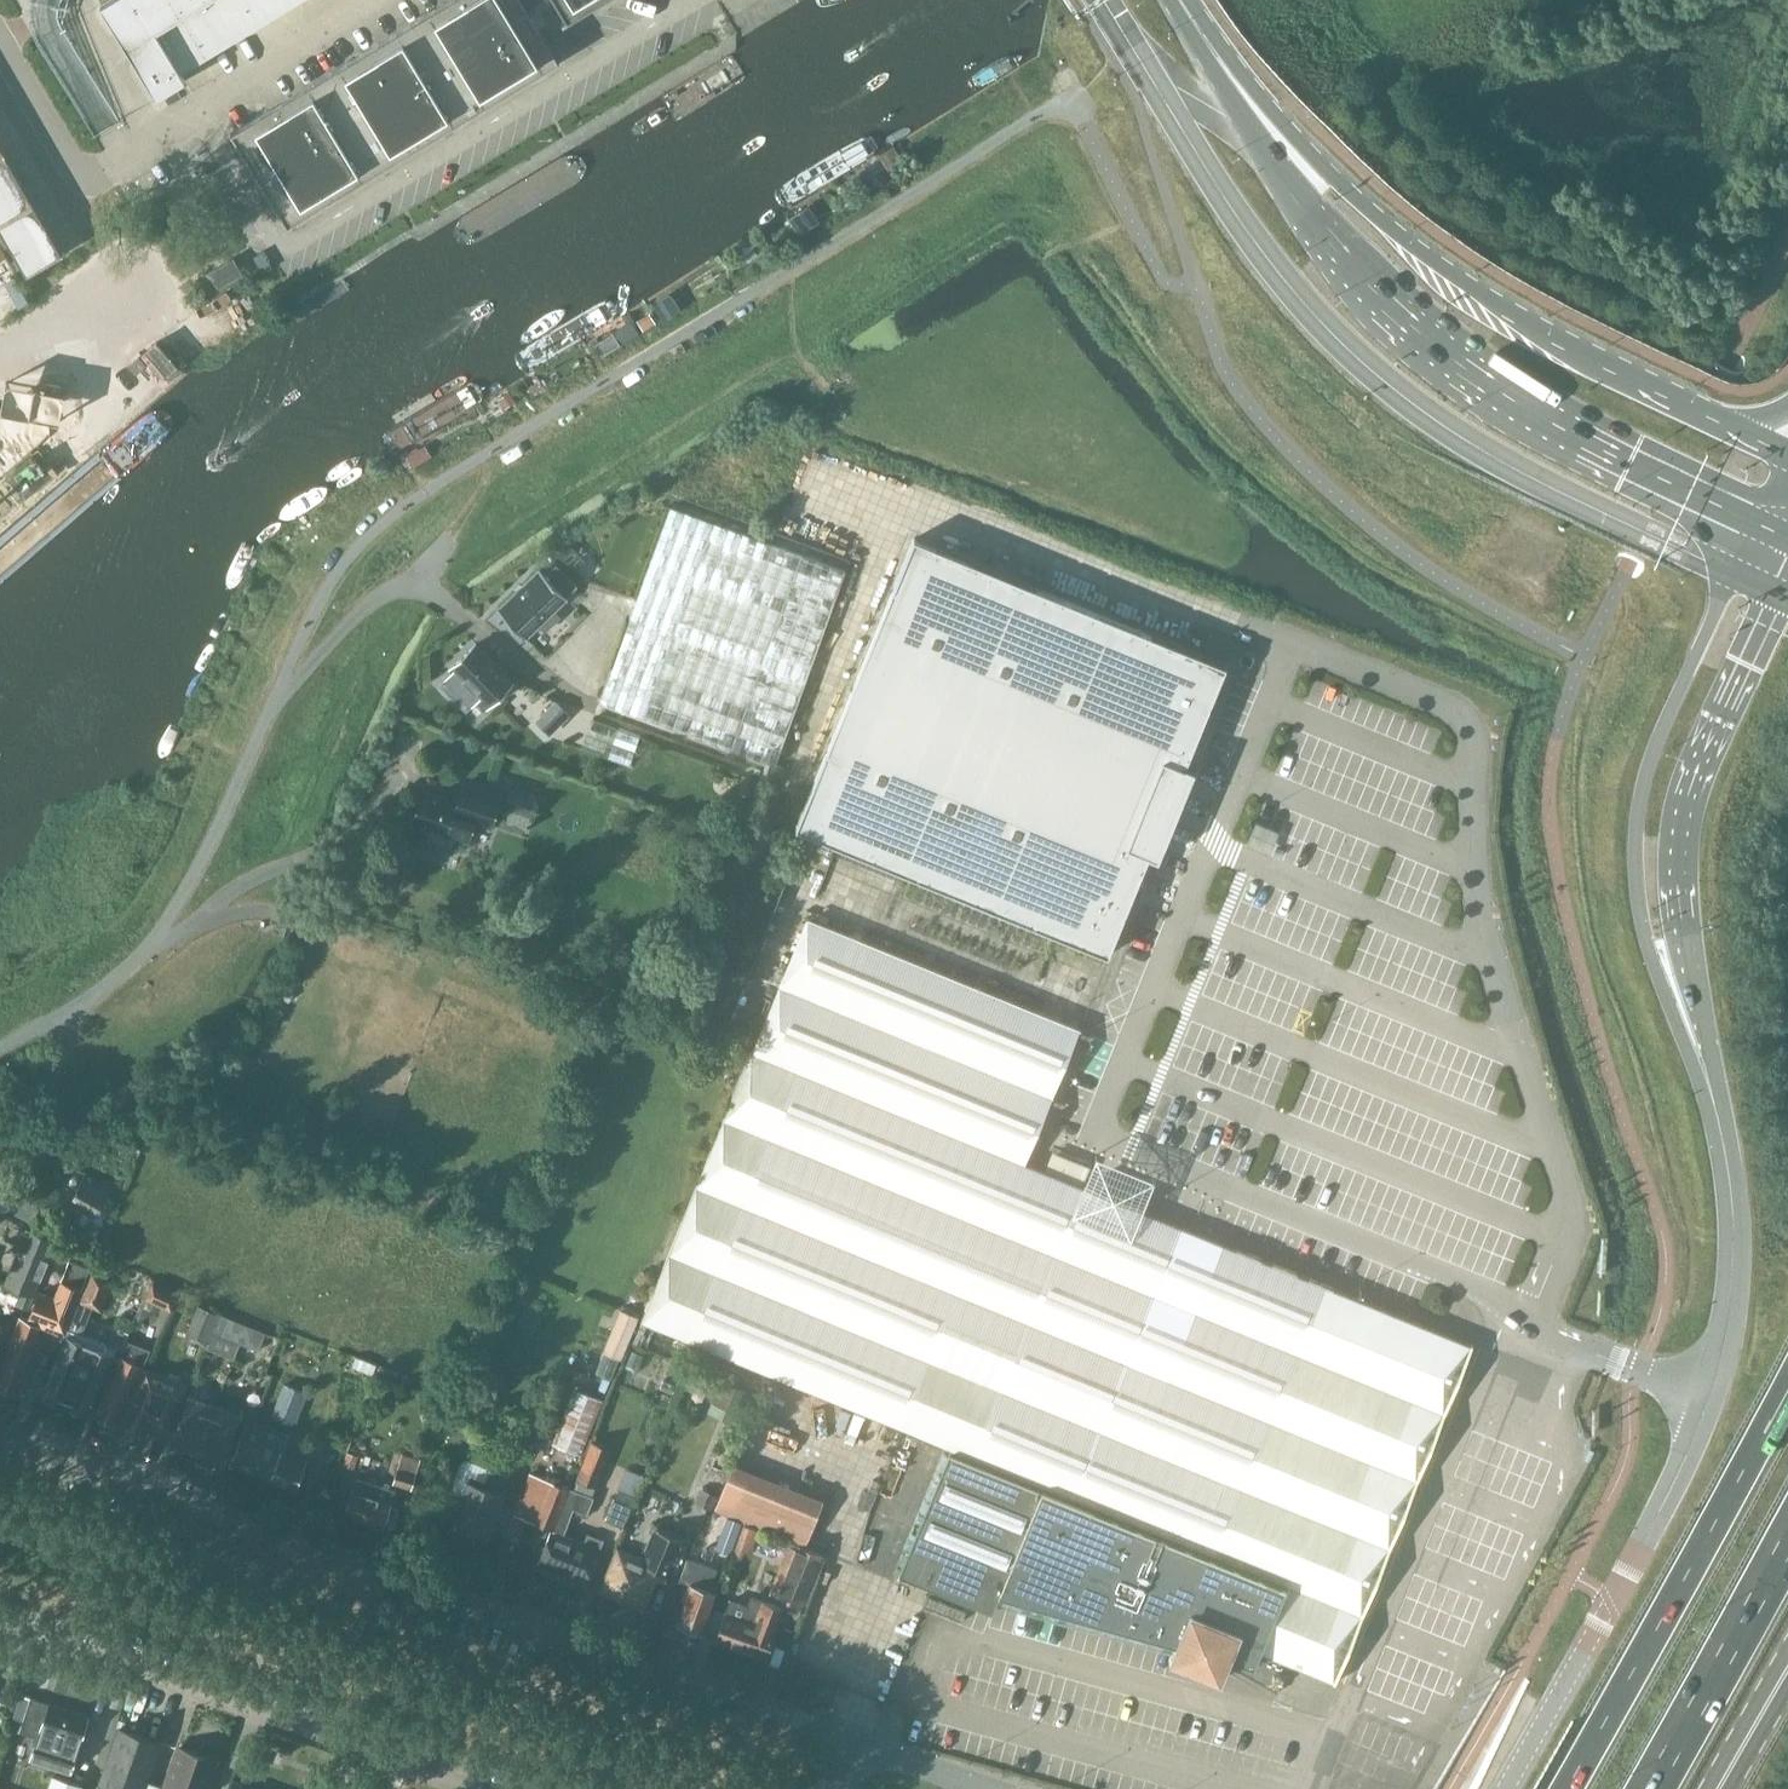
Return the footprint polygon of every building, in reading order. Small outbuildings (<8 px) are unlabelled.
[(102,4),(158,97),(188,79),(183,72),(302,0),(109,0),(102,4)] [(449,1),(287,99),(269,110),(231,133),(288,226),(560,61),(523,0),(451,0),(449,1)] [(567,13),(562,16),(564,18),(594,0),(559,0),(567,13)] [(751,46),(663,99),(680,127),(768,74),(751,46)] [(888,119),(789,180),(802,201),(901,139),(888,119)] [(0,155),(0,222),(34,202),(5,152),(0,155)] [(786,211),(773,190),(674,252),(687,272),(786,211)] [(0,222),(0,227),(27,275),(63,254),(34,202),(0,222)] [(802,210),(789,218),(796,229),(800,235),(813,226),(802,210)] [(242,274),(233,258),(209,272),(218,288),(242,274)] [(605,296),(506,358),(519,378),(618,317),(605,296)] [(185,329),(165,349),(181,364),(201,344),(185,329)] [(1725,367),(1720,363),(1727,347),(1723,346),(1719,349),(1714,357),(1715,369),(1735,378),(1739,374),(1742,371),(1745,366),(1746,362),(1746,358),(1742,355),(1734,371),(1728,368),(1726,368),(1725,367)] [(477,375),(378,436),(391,457),(490,395),(477,375)] [(846,570),(670,506),(633,607),(600,701),(776,764),(846,570)] [(1109,956),(1150,854),(1159,858),(1195,770),(1186,766),(1227,665),(914,537),(894,588),(815,779),(795,828),(1109,956)] [(568,542),(557,552),(564,559),(574,549),(568,542)] [(1612,568),(1617,571),(1625,555),(1630,557),(1633,558),(1640,562),(1631,578),(1635,580),(1637,579),(1642,574),(1644,570),(1644,565),(1644,562),(1641,560),(1634,556),(1626,553),(1621,552),(1617,554),(1613,559),(1613,565),(1612,568)] [(567,597),(566,596),(576,586),(556,565),(546,575),(540,569),(498,609),(526,638),(539,625),(545,631),(560,617),(554,610),(567,597)] [(514,682),(476,643),(450,669),(454,672),(442,684),(467,710),(479,698),(487,707),(514,682)] [(556,702),(544,715),(556,727),(569,715),(556,702)] [(464,784),(458,802),(423,790),(412,822),(433,829),(430,839),(451,846),(454,836),(467,841),(474,820),(490,826),(500,796),(464,784)] [(512,790),(505,808),(533,818),(539,799),(512,790)] [(752,1051),(1032,1162),(1086,1023),(808,911),(752,1051)] [(752,1051),(642,1322),(951,1447),(900,1573),(993,1611),(996,1605),(1000,1595),(1004,1596),(1176,1644),(1172,1654),(1172,1655),(1170,1660),(1174,1661),(1192,1669),(1199,1671),(1217,1679),(1221,1680),(1223,1676),(1228,1664),(1278,1692),(1290,1664),(1334,1682),(1389,1546),(1443,1412),(1471,1344),(1142,1210),(1084,1186),(1026,1162),(752,1051)] [(100,1140),(110,1146),(115,1136),(105,1131),(100,1140)] [(103,1222),(114,1200),(107,1196),(111,1189),(85,1175),(79,1187),(74,1184),(70,1190),(76,1193),(70,1204),(71,1204),(65,1215),(97,1232),(103,1222)] [(12,1190),(8,1198),(3,1206),(32,1222),(41,1205),(12,1190)] [(56,1239),(29,1228),(27,1228),(5,1282),(23,1289),(35,1293),(56,1241),(56,1240),(56,1239)] [(90,1267),(70,1259),(58,1291),(55,1299),(40,1293),(29,1320),(19,1316),(0,1368),(0,1388),(19,1394),(44,1327),(64,1334),(77,1300),(90,1267)] [(114,1356),(89,1346),(91,1341),(103,1309),(102,1309),(106,1298),(114,1279),(108,1277),(91,1271),(80,1301),(77,1300),(64,1334),(63,1336),(63,1337),(65,1338),(41,1395),(89,1413),(114,1356)] [(636,1278),(647,1288),(653,1281),(642,1271),(636,1278)] [(177,1294),(153,1283),(147,1297),(172,1309),(177,1294)] [(29,1307),(35,1293),(23,1289),(18,1302),(29,1307)] [(217,1321),(220,1314),(199,1305),(187,1333),(209,1342),(217,1321)] [(604,1351),(620,1358),(621,1359),(638,1317),(621,1310),(604,1351)] [(248,1325),(230,1318),(227,1326),(223,1336),(240,1343),(241,1343),(248,1325)] [(11,1327),(0,1323),(0,1359),(11,1327)] [(248,1325),(241,1343),(259,1351),(265,1335),(266,1333),(248,1325)] [(147,1354),(126,1345),(125,1345),(121,1357),(94,1415),(117,1424),(143,1366),(142,1366),(147,1354)] [(376,1364),(357,1356),(353,1366),(355,1367),(372,1374),(376,1364)] [(145,1434),(168,1378),(145,1369),(121,1425),(145,1434)] [(396,1384),(383,1380),(380,1388),(393,1392),(396,1384)] [(284,1383),(271,1416),(295,1425),(308,1393),(284,1383)] [(580,1453),(602,1400),(575,1389),(554,1442),(580,1453)] [(243,1408),(230,1403),(228,1410),(215,1405),(190,1395),(171,1442),(180,1445),(177,1451),(194,1458),(211,1465),(214,1458),(222,1462),(243,1408)] [(393,1482),(412,1488),(420,1460),(402,1454),(393,1482)] [(584,1482),(596,1486),(606,1461),(588,1454),(578,1479),(584,1482)] [(490,1469),(470,1461),(465,1462),(460,1465),(452,1485),(453,1491),(456,1495),(462,1497),(452,1521),(486,1534),(502,1494),(501,1494),(508,1476),(490,1469)] [(555,1529),(570,1488),(531,1473),(514,1514),(555,1529)] [(384,1529),(397,1490),(356,1478),(344,1516),(383,1528),(382,1528),(384,1529)] [(551,1530),(542,1552),(538,1565),(586,1583),(604,1540),(588,1534),(584,1543),(564,1535),(574,1508),(587,1514),(594,1497),(593,1496),(592,1496),(596,1486),(584,1482),(578,1479),(574,1489),(571,1488),(570,1488),(555,1529),(554,1532),(551,1530)] [(621,1489),(620,1488),(616,1499),(614,1498),(606,1519),(624,1527),(636,1495),(621,1489)] [(698,1503),(711,1509),(717,1496),(704,1490),(698,1503)] [(689,1539),(654,1525),(651,1531),(654,1532),(642,1561),(619,1551),(604,1590),(608,1591),(606,1596),(618,1602),(620,1597),(642,1605),(655,1573),(672,1580),(689,1539)] [(755,1537),(749,1531),(740,1540),(746,1546),(751,1551),(760,1541),(755,1537)] [(784,1599),(802,1607),(823,1554),(798,1545),(779,1593),(777,1597),(784,1599)] [(717,1568),(687,1558),(680,1580),(690,1584),(677,1622),(680,1623),(681,1626),(689,1629),(693,1628),(703,1631),(716,1592),(709,1590),(717,1568)] [(743,1620),(726,1613),(727,1612),(715,1607),(707,1631),(718,1635),(717,1640),(736,1647),(745,1650),(765,1657),(783,1608),(752,1597),(743,1620)] [(48,1703),(31,1697),(20,1731),(35,1736),(39,1735),(31,1759),(53,1767),(55,1761),(73,1767),(89,1716),(49,1703),(48,1703)] [(97,1788),(143,1788),(148,1782),(162,1742),(119,1727),(97,1788)] [(217,1759),(180,1746),(165,1788),(207,1788),(217,1759)] [(82,1786),(53,1776),(48,1788),(81,1788),(82,1786)]
